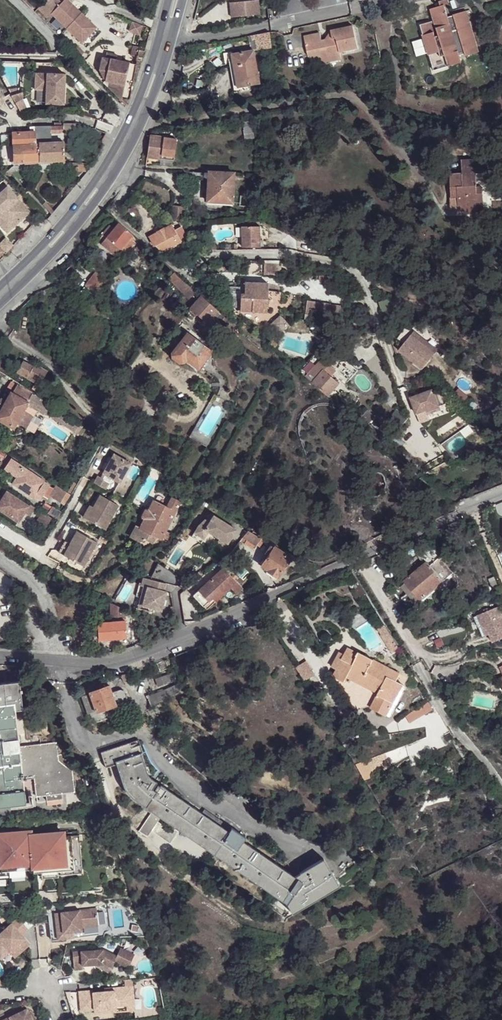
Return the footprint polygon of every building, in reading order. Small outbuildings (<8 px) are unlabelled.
[(36,9),(46,18),(50,14),(66,29),(81,43),(96,28),(80,13),(66,0),(63,0),(61,3),(57,0),(45,0),(36,9)] [(434,18),(420,22),(434,69),(462,61),(458,49),(464,47),(467,55),(479,51),(466,8),(447,14),(443,3),(430,7),(434,18)] [(259,4),(231,6),(232,18),(259,17),(259,4)] [(144,27),(133,22),(129,30),(140,35),(144,27)] [(354,26),(330,30),(332,38),(328,39),(324,40),(320,40),(319,32),(303,35),(306,51),(317,49),(317,53),(318,58),(319,63),(338,60),(337,52),(357,49),(354,26)] [(253,34),(250,35),(252,49),(252,50),(269,46),(268,31),(253,34)] [(77,45),(73,50),(80,57),(84,53),(77,45)] [(232,61),(236,87),(249,85),(258,83),(252,50),(252,49),(231,52),(230,53),(232,61)] [(311,58),(319,63),(318,58),(317,53),(317,49),(306,51),(307,55),(311,58)] [(105,78),(109,59),(103,57),(100,74),(105,78)] [(109,82),(107,87),(121,99),(129,64),(109,59),(105,78),(104,80),(109,82)] [(233,92),(236,87),(232,61),(228,62),(233,92)] [(62,102),(63,71),(32,71),(32,88),(43,88),(44,102),(62,102)] [(19,90),(10,95),(21,113),(27,109),(21,97),(19,90)] [(254,137),(250,119),(241,120),(244,139),(254,137)] [(37,160),(36,151),(36,144),(36,142),(33,142),(33,133),(37,133),(37,126),(34,126),(29,127),(29,131),(12,132),(12,144),(12,160),(22,160),(37,160)] [(48,133),(39,133),(39,135),(37,135),(37,142),(48,142),(48,133)] [(180,140),(150,135),(146,155),(175,161),(180,140)] [(38,144),(38,160),(62,160),(62,136),(58,136),(58,142),(48,142),(37,142),(38,144)] [(460,161),(461,175),(475,174),(487,173),(486,160),(460,161)] [(209,172),(209,176),(207,200),(232,202),(234,172),(209,171),(209,172)] [(477,205),(476,189),(475,174),(461,175),(462,188),(449,189),(450,199),(458,199),(458,212),(468,212),(468,215),(478,215),(477,205)] [(449,176),(449,189),(462,188),(461,175),(449,176)] [(0,192),(0,215),(12,228),(31,210),(8,185),(0,192)] [(171,221),(182,220),(182,207),(172,206),(171,221)] [(12,228),(0,215),(0,222),(8,231),(12,228)] [(137,237),(118,221),(113,228),(108,224),(101,232),(109,239),(123,251),(124,253),(135,241),(134,240),(137,237)] [(150,236),(153,244),(163,252),(180,241),(172,225),(150,236)] [(261,226),(244,226),(244,248),(261,247),(261,226)] [(118,256),(123,251),(109,239),(104,244),(118,256)] [(264,263),(263,273),(278,274),(278,264),(264,263)] [(87,282),(101,292),(110,279),(97,269),(87,282)] [(197,298),(201,294),(174,270),(167,279),(189,298),(192,294),(197,298)] [(245,282),(245,286),(244,293),(241,293),(239,310),(252,310),(259,311),(268,311),(268,307),(279,308),(280,290),(269,289),(269,283),(245,282)] [(244,293),(245,286),(228,286),(228,293),(230,294),(229,309),(239,310),(241,293),(244,293)] [(207,322),(218,309),(201,294),(197,298),(190,307),(207,322)] [(313,313),(342,318),(344,305),(322,302),(308,300),(305,318),(312,319),(313,313)] [(224,322),(228,318),(221,312),(218,316),(224,322)] [(211,350),(179,325),(164,344),(173,351),(174,357),(179,360),(183,360),(186,357),(198,367),(211,350)] [(421,343),(416,339),(409,333),(396,349),(419,367),(432,352),(421,343)] [(304,374),(327,394),(345,375),(348,378),(356,370),(351,365),(350,364),(349,364),(347,363),(346,363),(343,364),(342,364),(340,365),(336,371),(320,357),(304,374)] [(26,375),(32,365),(23,359),(16,370),(26,375)] [(34,362),(32,365),(26,375),(35,380),(38,382),(46,369),(34,362)] [(19,383),(14,391),(27,400),(28,401),(33,393),(19,383)] [(426,384),(405,395),(413,411),(434,401),(426,384)] [(0,409),(0,416),(10,422),(12,424),(27,400),(14,391),(12,390),(7,398),(2,406),(0,409)] [(35,390),(33,393),(28,401),(44,411),(45,409),(69,424),(74,415),(35,390)] [(0,416),(0,424),(5,428),(10,422),(0,416)] [(208,431),(202,427),(198,425),(193,434),(203,440),(208,431)] [(96,476),(93,482),(105,488),(111,478),(119,483),(113,493),(122,498),(132,482),(122,477),(130,463),(114,453),(100,478),(96,476)] [(53,487),(10,459),(4,468),(17,477),(14,482),(39,499),(42,493),(47,497),(49,493),(64,503),(70,494),(55,484),(53,487)] [(25,511),(30,514),(33,509),(7,491),(2,499),(3,500),(0,504),(0,508),(18,520),(25,511)] [(92,507),(86,518),(104,528),(117,506),(99,496),(92,507)] [(162,537),(165,531),(180,502),(171,497),(165,508),(153,502),(148,512),(145,519),(140,529),(136,527),(130,538),(138,542),(146,540),(147,538),(153,541),(156,537),(161,539),(162,537)] [(48,513),(52,507),(46,502),(42,508),(48,513)] [(82,516),(86,518),(92,507),(89,505),(82,516)] [(221,535),(219,538),(217,541),(225,546),(237,528),(214,514),(209,521),(204,517),(194,532),(204,538),(208,531),(210,528),(221,535)] [(48,523),(45,520),(38,530),(42,532),(48,523)] [(208,531),(219,538),(221,535),(210,528),(208,531)] [(246,533),(244,535),(258,544),(262,538),(249,529),(246,533)] [(69,544),(63,554),(83,566),(96,543),(76,531),(69,544)] [(170,533),(165,531),(162,537),(166,539),(170,533)] [(58,551),(63,554),(69,544),(64,541),(58,551)] [(265,561),(280,571),(291,558),(276,546),(275,547),(274,547),(269,548),(266,552),(266,556),(268,557),(265,561)] [(426,562),(429,566),(439,558),(429,546),(418,556),(424,564),(426,562)] [(429,566),(443,582),(452,574),(439,558),(429,566)] [(276,576),(280,571),(265,561),(262,565),(276,576)] [(405,580),(421,600),(427,595),(443,582),(429,566),(426,562),(424,564),(405,580)] [(242,587),(222,568),(196,590),(206,602),(210,598),(213,595),(216,599),(228,588),(234,594),(242,587)] [(142,584),(144,584),(148,585),(142,605),(149,607),(161,610),(167,591),(163,590),(165,583),(144,577),(142,584)] [(400,584),(416,604),(421,600),(405,580),(400,584)] [(148,585),(144,584),(137,608),(147,611),(149,607),(142,605),(148,585)] [(206,602),(196,590),(191,595),(201,606),(206,602)] [(416,604),(422,611),(433,602),(427,595),(421,600),(416,604)] [(213,602),(210,598),(206,602),(201,606),(204,609),(213,602)] [(124,610),(109,603),(110,618),(110,624),(124,623),(124,610)] [(456,613),(459,610),(455,604),(451,607),(456,613)] [(482,636),(486,645),(501,638),(501,615),(498,605),(480,613),(489,633),(482,636)] [(489,633),(480,613),(474,616),(482,636),(489,633)] [(126,639),(124,623),(110,624),(98,624),(99,641),(126,639)] [(404,654),(386,625),(377,630),(395,660),(404,654)] [(380,690),(376,699),(371,708),(386,716),(402,686),(395,682),(399,675),(391,671),(390,672),(373,662),(373,661),(358,654),(357,655),(348,649),(344,656),(336,671),(333,677),(344,683),(349,674),(380,690)] [(331,668),(336,671),(344,656),(339,653),(331,668)] [(160,672),(169,669),(165,660),(157,664),(160,672)] [(296,669),(303,682),(314,676),(306,663),(296,669)] [(157,687),(173,680),(170,673),(155,679),(157,687)] [(344,683),(376,699),(380,690),(349,674),(344,683)] [(16,683),(9,684),(12,705),(13,711),(20,710),(20,704),(16,683)] [(0,685),(0,706),(12,705),(9,684),(0,685)] [(88,690),(90,695),(82,698),(89,716),(109,709),(113,719),(124,715),(120,705),(124,703),(126,702),(128,699),(128,695),(126,692),(123,690),(119,690),(111,693),(109,687),(103,689),(102,685),(88,690)] [(159,703),(179,693),(174,685),(148,698),(151,707),(159,703)] [(406,688),(402,686),(386,716),(389,718),(406,688)] [(162,710),(181,701),(179,693),(159,703),(162,710)] [(22,790),(21,776),(20,770),(32,769),(32,775),(34,793),(44,792),(44,797),(56,796),(55,791),(61,790),(74,789),(71,766),(57,762),(56,743),(18,747),(13,711),(12,705),(0,706),(0,794),(22,790)] [(136,742),(100,754),(105,769),(116,766),(122,783),(122,785),(123,787),(124,789),(126,791),(127,793),(128,795),(130,797),(132,799),(133,800),(135,802),(153,814),(160,819),(285,903),(289,913),(337,888),(323,860),(292,875),(243,841),(228,831),(201,813),(148,777),(136,742)] [(94,809),(101,809),(93,786),(87,788),(94,809)] [(26,804),(24,790),(22,790),(0,794),(0,807),(26,804)] [(228,831),(231,827),(204,809),(201,813),(228,831)] [(153,814),(141,832),(148,837),(160,819),(153,814)] [(231,827),(228,831),(243,841),(246,837),(231,827)] [(1,866),(1,868),(25,867),(25,865),(32,864),(33,867),(81,864),(79,834),(63,835),(62,832),(54,833),(55,835),(48,836),(48,833),(30,834),(30,831),(12,832),(12,835),(5,835),(5,832),(0,832),(0,866),(1,866)] [(81,864),(33,867),(33,875),(82,872),(81,864)] [(25,867),(1,868),(1,873),(1,877),(25,875),(25,867)] [(98,927),(96,910),(55,914),(56,923),(49,923),(51,941),(64,940),(64,937),(73,936),(73,933),(82,932),(81,929),(98,927)] [(0,933),(0,952),(5,948),(9,952),(11,950),(16,956),(29,945),(21,935),(27,930),(17,918),(0,933)] [(0,952),(0,959),(9,952),(5,948),(0,952)] [(72,952),(73,970),(82,970),(82,966),(103,965),(111,968),(114,962),(127,969),(134,956),(120,949),(116,957),(102,950),(72,952)] [(132,987),(125,988),(127,1006),(116,1007),(117,1013),(128,1012),(135,1011),(132,987)] [(92,992),(79,994),(81,1013),(94,1012),(105,1010),(106,1014),(117,1013),(116,1007),(127,1006),(125,988),(113,989),(113,992),(92,994),(92,992)] [(3,1019),(33,1019),(27,1008),(3,1019)]
